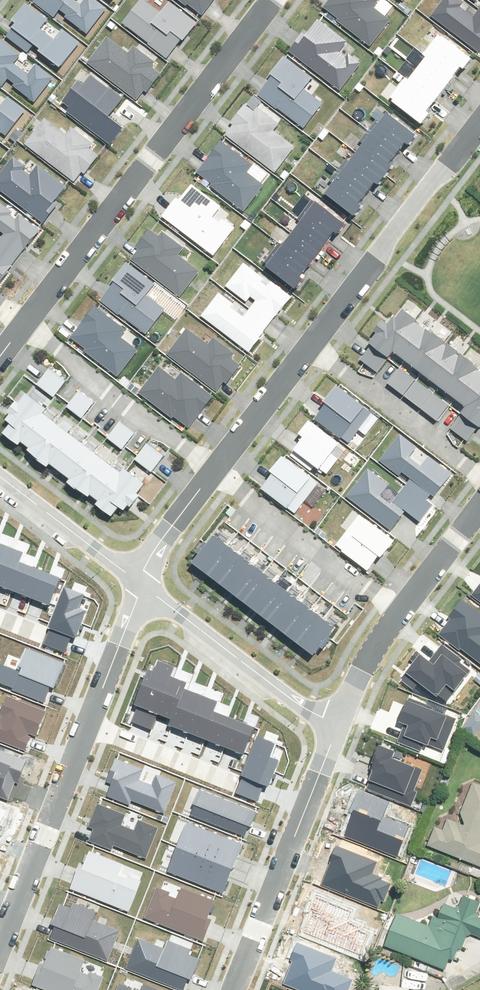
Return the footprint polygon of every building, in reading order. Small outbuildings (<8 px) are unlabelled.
[(37,1),(57,16),(62,9),(90,30),(108,7),(99,0),(86,0),(83,3),(79,0),(38,0),(37,1)] [(122,20),(169,58),(198,23),(170,0),(163,9),(151,0),(139,0),(122,20)] [(199,15),(212,0),(180,0),(199,15)] [(321,3),(333,12),(330,16),(365,44),(388,14),(373,3),(376,0),(323,0),(321,3)] [(427,7),(477,46),(479,43),(479,0),(475,0),(471,6),(464,0),(432,0),(427,7)] [(16,25),(8,35),(27,50),(33,43),(60,65),(79,41),(61,27),(54,37),(42,28),(49,19),(27,2),(12,22),(16,25)] [(302,32),(289,47),(340,88),(361,63),(344,50),(341,55),(335,50),(347,39),(346,38),(320,17),(305,35),(302,32)] [(474,58),(441,33),(427,51),(430,54),(456,75),(464,64),(467,66),(474,58)] [(2,85),(8,78),(36,100),(54,76),(37,63),(29,73),(17,64),(24,54),(2,37),(0,40),(0,83),(2,85)] [(105,37),(86,64),(135,97),(141,88),(147,92),(160,73),(152,68),(155,62),(132,46),(128,53),(105,37)] [(269,80),(260,93),(303,126),(324,100),(306,87),(315,76),(284,53),(280,58),(265,77),(269,80)] [(456,75),(430,54),(420,67),(446,88),(456,75)] [(446,88),(420,67),(411,79),(437,99),(446,88)] [(437,99),(407,76),(391,97),(424,123),(432,113),(429,110),(437,99)] [(71,106),(66,113),(111,144),(121,130),(109,121),(124,99),(92,77),(83,91),(76,85),(65,101),(71,106)] [(6,132),(25,109),(7,95),(0,105),(0,127),(6,132)] [(234,126),(227,135),(276,171),(296,144),(278,131),(285,121),(258,101),(253,107),(244,100),(228,121),(234,126)] [(418,132),(389,111),(374,131),(399,150),(407,140),(410,142),(418,132)] [(45,114),(23,143),(74,182),(95,155),(87,149),(95,140),(72,122),(66,130),(45,114)] [(399,150),(374,131),(359,151),(387,172),(394,163),(391,161),(399,150)] [(220,138),(198,168),(215,180),(213,184),(247,208),(264,183),(247,171),(254,162),(220,138)] [(387,172),(359,151),(343,170),(369,190),(376,180),(379,182),(387,172)] [(0,174),(0,192),(43,222),(66,189),(35,167),(30,174),(23,170),(25,167),(12,157),(0,174)] [(369,190),(343,170),(328,190),(357,212),(364,203),(361,201),(369,190)] [(172,194),(157,214),(212,255),(233,227),(213,211),(217,205),(188,183),(177,197),(172,194)] [(347,222),(315,197),(300,216),(303,219),(330,239),(338,229),(340,231),(347,222)] [(16,258),(38,230),(19,216),(15,221),(7,215),(10,212),(0,204),(0,233),(2,234),(0,237),(0,246),(16,258)] [(330,239),(303,219),(293,232),(319,252),(330,239)] [(140,251),(134,259),(180,295),(197,272),(178,258),(183,252),(160,234),(157,237),(148,229),(135,246),(140,251)] [(319,252),(293,232),(284,243),(310,264),(319,252)] [(281,240),(277,245),(264,261),(298,287),(305,277),(302,274),(310,264),(284,243),(281,240)] [(16,258),(0,246),(0,280),(16,258)] [(110,283),(98,299),(144,335),(164,309),(144,293),(152,282),(123,259),(106,280),(110,283)] [(244,261),(227,284),(247,298),(251,294),(257,298),(253,303),(274,317),(291,294),(271,280),(268,284),(262,280),(265,276),(244,261)] [(253,303),(245,315),(231,305),(235,300),(221,290),(203,314),(230,334),(233,337),(251,349),(274,317),(253,303)] [(95,302),(72,332),(87,344),(84,348),(119,375),(141,347),(125,335),(130,329),(95,302)] [(391,355),(395,350),(416,321),(419,318),(405,308),(399,315),(397,313),(390,322),(385,318),(377,329),(379,331),(371,341),(391,355)] [(395,350),(409,361),(431,332),(416,321),(395,350)] [(208,341),(188,325),(169,350),(217,386),(224,377),(227,379),(241,360),(232,353),(234,350),(213,334),(208,341)] [(409,361),(424,371),(446,343),(431,332),(409,361)] [(360,356),(377,370),(388,357),(370,343),(360,356)] [(424,371),(439,382),(460,354),(446,343),(424,371)] [(439,382),(453,393),(475,364),(460,354),(439,382)] [(161,364),(141,390),(174,416),(176,412),(190,423),(212,395),(183,372),(181,377),(178,377),(161,364)] [(468,404),(479,388),(479,368),(475,364),(453,393),(468,404)] [(52,367),(40,382),(56,395),(68,379),(52,367)] [(390,381),(406,393),(416,380),(400,367),(390,381)] [(406,393),(422,406),(433,392),(416,380),(406,393)] [(317,417),(350,441),(374,410),(338,384),(327,399),(329,401),(317,417)] [(31,393),(29,391),(22,401),(19,399),(10,411),(12,413),(9,417),(14,421),(7,430),(22,442),(24,438),(45,411),(49,406),(43,402),(48,395),(36,386),(31,393)] [(468,404),(463,410),(479,422),(479,423),(479,388),(468,404)] [(80,389),(69,404),(84,416),(95,401),(80,389)] [(422,406),(439,418),(449,405),(433,392),(422,406)] [(56,419),(45,411),(24,438),(35,446),(56,419)] [(463,413),(452,427),(468,439),(478,425),(463,413)] [(73,432),(56,419),(35,446),(34,449),(51,462),(53,459),(73,432)] [(292,454),(312,468),(316,462),(329,471),(340,456),(334,451),(341,441),(311,419),(302,431),(306,435),(292,454)] [(122,421),(111,435),(124,446),(136,431),(122,421)] [(401,430),(379,458),(401,474),(405,470),(412,476),(408,481),(426,495),(431,489),(436,493),(454,470),(429,451),(422,461),(414,455),(421,445),(401,430)] [(85,441),(73,432),(53,459),(64,468),(85,441)] [(97,450),(85,441),(64,468),(76,477),(97,450)] [(149,442),(137,457),(153,470),(165,454),(149,442)] [(114,463),(97,450),(76,477),(73,481),(90,494),(92,491),(114,463)] [(296,512),(320,481),(284,453),(273,468),(276,470),(263,487),(296,512)] [(124,471),(114,463),(92,491),(103,499),(124,471)] [(366,466),(347,492),(393,528),(406,511),(421,522),(436,502),(426,495),(408,481),(392,502),(380,492),(388,483),(366,466)] [(127,467),(124,471),(103,499),(101,501),(116,512),(123,503),(128,507),(130,503),(133,505),(142,494),(139,491),(147,482),(127,467)] [(361,506),(334,541),(371,569),(398,533),(361,506)] [(196,559),(208,568),(228,542),(217,532),(210,541),(208,539),(198,551),(200,553),(196,559)] [(208,568),(220,577),(240,551),(228,542),(208,568)] [(6,546),(0,561),(0,587),(7,590),(17,563),(21,552),(6,546)] [(220,577),(232,586),(252,560),(240,551),(220,577)] [(232,586),(244,596),(264,569),(252,560),(232,586)] [(38,571),(17,563),(7,590),(27,598),(38,571)] [(244,596),(256,605),(276,579),(264,569),(244,596)] [(38,571),(27,598),(47,605),(57,578),(38,571)] [(256,605),(268,614),(288,588),(276,579),(256,605)] [(50,626),(43,644),(63,652),(69,637),(74,639),(85,612),(77,608),(82,594),(64,587),(48,626),(50,626)] [(268,614),(280,623),(300,597),(288,588),(268,614)] [(440,632),(479,661),(479,608),(463,596),(449,615),(451,616),(440,632)] [(280,623),(291,633),(312,606),(300,597),(280,623)] [(291,633),(303,642),(324,615),(312,606),(291,633)] [(303,642),(315,651),(322,642),(326,645),(333,635),(330,633),(336,625),(324,615),(303,642)] [(422,649),(407,669),(439,693),(449,680),(459,687),(476,664),(444,640),(432,656),(422,649)] [(12,684),(10,689),(42,701),(48,684),(54,687),(63,663),(28,649),(20,670),(0,662),(0,680),(12,684)] [(171,676),(174,668),(159,662),(155,674),(146,671),(134,704),(138,706),(132,721),(151,728),(157,714),(171,676)] [(171,676),(157,714),(171,719),(184,688),(186,682),(171,676)] [(184,688),(171,719),(169,725),(188,733),(203,695),(184,688)] [(218,701),(203,695),(188,733),(203,739),(214,712),(218,701)] [(23,749),(29,732),(36,735),(45,711),(5,696),(0,710),(0,740),(23,749)] [(408,697),(401,715),(409,719),(400,739),(420,748),(426,736),(445,744),(456,717),(408,697)] [(475,736),(479,730),(479,714),(477,711),(464,727),(475,736)] [(234,720),(214,712),(203,739),(224,747),(234,720)] [(234,720),(224,747),(243,754),(254,728),(234,720)] [(243,776),(236,794),(256,802),(262,786),(267,788),(278,761),(269,758),(275,743),(257,736),(241,775),(243,776)] [(380,792),(410,803),(414,804),(419,789),(415,788),(423,765),(393,755),(396,748),(383,743),(368,788),(380,792)] [(8,802),(24,761),(0,752),(0,798),(8,802)] [(125,801),(127,796),(160,810),(168,794),(172,783),(155,776),(150,786),(134,780),(138,770),(113,759),(105,778),(111,781),(106,793),(125,801)] [(475,781),(459,821),(449,817),(445,829),(437,826),(429,844),(479,865),(479,783),(475,781)] [(352,815),(344,835),(396,856),(407,827),(382,817),(388,802),(358,790),(348,814),(352,815)] [(197,791),(188,812),(241,834),(250,812),(197,791)] [(111,844),(114,839),(147,854),(154,838),(159,827),(141,819),(137,830),(121,823),(125,813),(100,803),(92,822),(98,825),(93,836),(111,844)] [(1,832),(10,811),(0,807),(0,832),(1,832)] [(187,823),(178,847),(231,869),(240,845),(187,823)] [(335,846),(319,886),(377,908),(380,901),(384,902),(391,884),(381,881),(383,877),(373,873),(377,862),(335,846)] [(178,847),(168,871),(221,892),(231,869),(178,847)] [(84,849),(70,887),(128,908),(138,881),(117,873),(121,863),(84,849)] [(156,891),(145,917),(202,940),(210,919),(207,918),(214,902),(181,888),(176,899),(156,891)] [(313,909),(303,932),(363,958),(373,934),(363,930),(365,925),(350,919),(354,910),(316,893),(310,908),(313,909)] [(478,912),(479,907),(479,900),(465,894),(461,905),(456,907),(446,903),(445,906),(440,917),(435,915),(431,925),(416,919),(401,913),(399,913),(392,930),(386,945),(430,962),(448,969),(452,957),(457,958),(461,947),(463,948),(469,935),(474,933),(479,935),(479,916),(478,912)] [(55,926),(51,936),(109,957),(118,932),(96,924),(100,913),(68,901),(65,909),(58,906),(51,925),(55,926)] [(136,944),(126,967),(182,989),(194,960),(184,956),(188,948),(167,939),(161,954),(136,944)] [(283,984),(298,989),(349,989),(353,982),(331,972),(336,960),(297,944),(290,961),(292,962),(283,984)] [(32,984),(46,989),(95,989),(99,981),(77,973),(81,962),(48,950),(45,958),(38,955),(31,973),(35,975),(32,984)] [(411,988),(404,987),(387,984),(389,982),(390,978),(387,975),(383,974),(380,977),(379,981),(383,986),(382,989),(411,989),(411,988)] [(113,989),(126,989),(128,986),(116,981),(113,989)]
